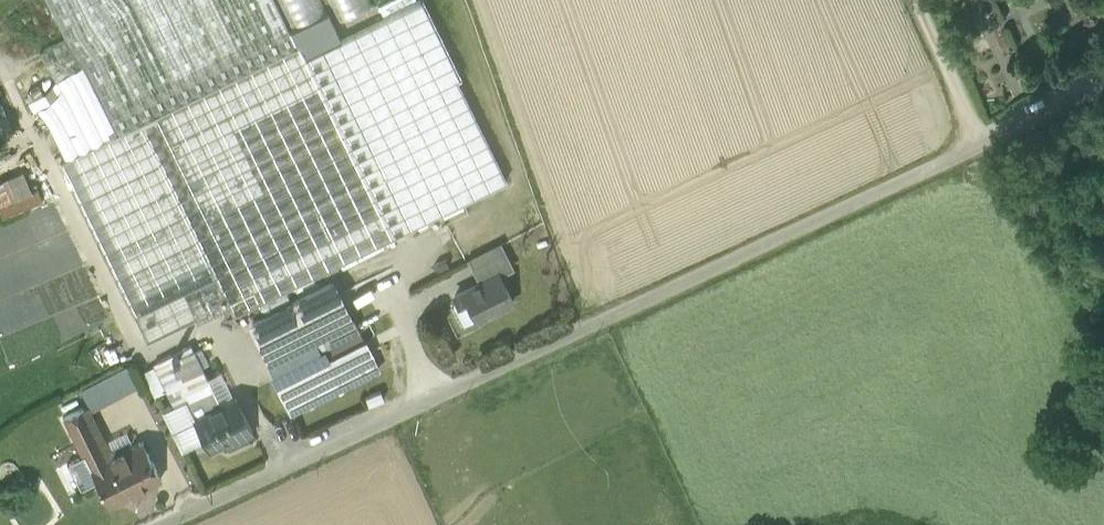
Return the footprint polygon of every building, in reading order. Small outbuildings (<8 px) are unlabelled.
[(61,25),(96,99),(114,137),(134,126),(136,130),(145,126),(237,314),(389,239),(272,0),(49,0),(61,25)] [(337,21),(371,6),(368,0),(328,0),(337,21)] [(96,99),(61,25),(39,36),(57,74),(74,110),(96,99)] [(57,74),(44,80),(40,73),(30,77),(51,120),(74,110),(57,74)] [(51,120),(47,122),(65,161),(102,142),(103,145),(110,141),(109,139),(114,137),(96,99),(74,110),(51,120)] [(136,130),(134,126),(114,137),(109,139),(110,141),(197,319),(222,306),(136,130)] [(65,161),(57,165),(146,345),(190,323),(103,145),(102,142),(65,161)] [(11,200),(4,181),(0,183),(0,205),(11,200)] [(64,204),(0,232),(0,394),(124,339),(64,204)] [(500,246),(470,261),(481,283),(498,274),(511,268),(500,246)] [(481,283),(454,296),(457,303),(465,299),(476,320),(513,302),(498,274),(481,283)] [(334,284),(253,324),(283,385),(326,364),(320,351),(316,343),(354,324),(334,284)] [(359,331),(320,351),(326,364),(340,391),(379,371),(359,331)] [(192,352),(166,366),(186,404),(194,419),(220,405),(207,380),(192,352)] [(283,385),(276,389),(289,416),(340,391),(326,364),(283,385)] [(186,404),(166,366),(157,370),(178,409),(186,404)] [(78,393),(89,413),(138,388),(127,367),(78,393)] [(220,405),(234,398),(220,373),(207,380),(220,405)] [(220,405),(194,419),(209,448),(227,439),(230,444),(252,433),(234,398),(220,405)] [(107,459),(83,409),(64,419),(88,469),(107,459)] [(107,459),(88,469),(107,507),(161,481),(142,442),(107,459)]
